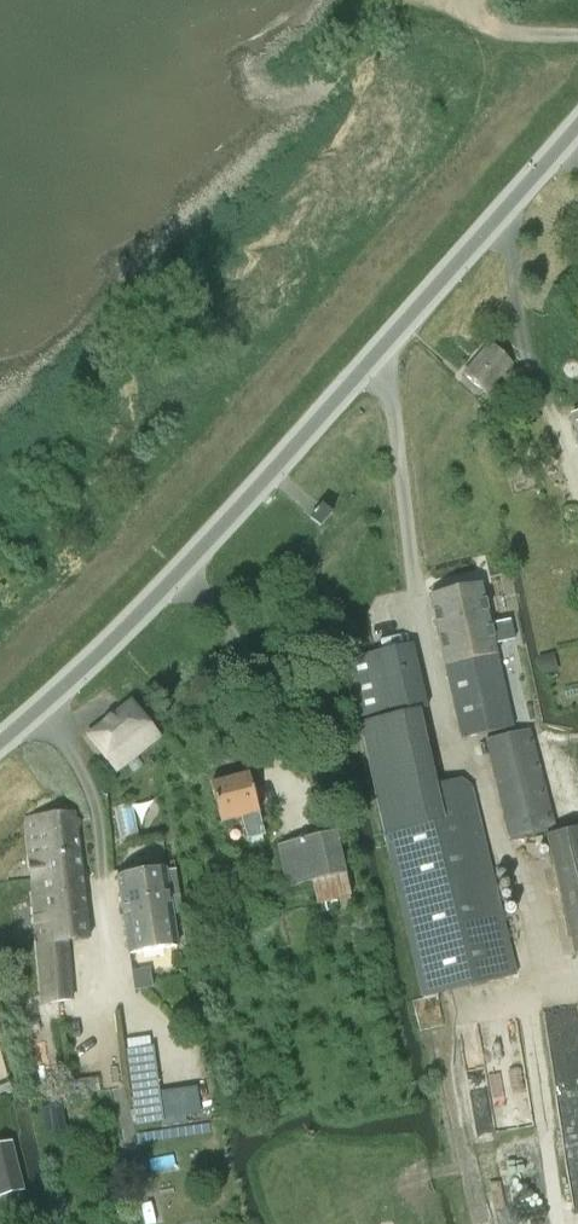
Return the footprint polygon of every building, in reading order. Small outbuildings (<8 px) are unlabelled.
[(501,394),(512,381),(504,374),(512,365),(490,346),(465,376),(486,394),(493,387),(501,394)] [(320,528),(332,515),(322,506),(310,519),(320,528)] [(482,586),(429,598),(444,666),(497,653),(495,646),(522,639),(519,620),(492,627),(482,586)] [(348,659),(360,713),(362,723),(416,711),(428,709),(413,645),(348,659)] [(497,653),(444,666),(463,739),(514,727),(497,653)] [(558,675),(554,654),(538,657),(541,678),(558,675)] [(131,703),(118,713),(87,735),(116,773),(127,765),(136,758),(160,741),(131,703)] [(488,741),(512,840),(556,830),(532,730),(488,741)] [(412,752),(371,761),(388,834),(429,824),(421,789),(412,752)] [(136,758),(127,765),(133,772),(142,766),(136,758)] [(248,839),(265,835),(249,775),(211,785),(221,824),(243,819),(248,839)] [(433,786),(421,789),(429,824),(388,834),(384,835),(423,998),(517,976),(471,787),(460,780),(433,786)] [(30,860),(80,856),(76,813),(26,817),(30,860)] [(577,955),(577,828),(546,836),(575,956),(577,955)] [(346,875),(347,875),(337,832),(276,846),(286,889),(311,883),(317,906),(352,897),(346,875)] [(88,940),(80,856),(30,860),(43,1004),(73,1001),(67,942),(88,940)] [(129,955),(177,948),(166,870),(117,877),(129,955)]
